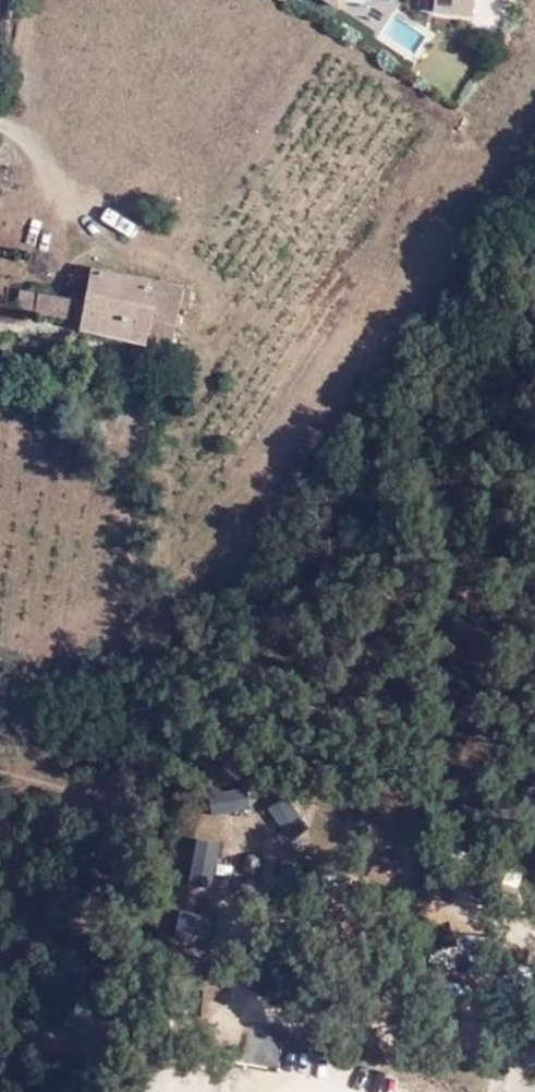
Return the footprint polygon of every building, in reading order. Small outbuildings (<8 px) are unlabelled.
[(116,212),(107,225),(135,243),(143,230),(116,212)] [(180,276),(91,262),(83,321),(163,333),(161,351),(170,353),(180,276)] [(40,287),(22,283),(18,304),(37,307),(71,313),(74,291),(40,287)] [(249,786),(209,791),(212,814),(251,809),(249,786)] [(269,806),(291,839),(310,827),(288,794),(269,806)] [(177,948),(173,980),(208,984),(213,952),(177,948)]
